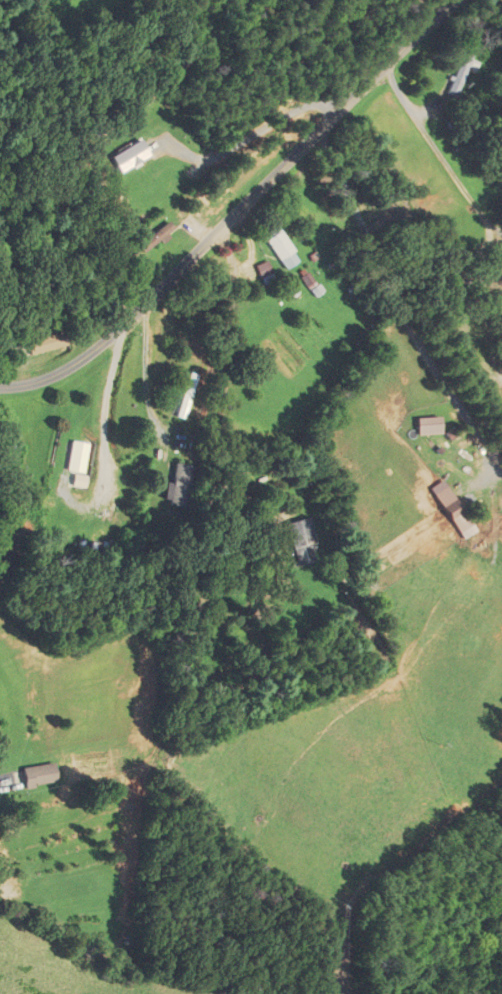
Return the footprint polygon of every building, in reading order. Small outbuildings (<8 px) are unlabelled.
[(473,52),(464,49),(447,94),(456,98),(473,52)] [(142,252),(176,236),(172,226),(137,242),(142,252)] [(278,261),(292,251),(275,227),(261,236),(278,261)] [(254,266),(261,283),(269,280),(263,262),(254,266)] [(199,375),(189,372),(177,416),(186,419),(199,375)] [(416,434),(440,434),(439,417),(416,417),(416,434)] [(66,470),(84,474),(90,444),(72,440),(66,470)] [(168,504),(186,507),(194,466),(175,463),(168,504)] [(460,533),(472,525),(447,487),(435,495),(460,533)] [(296,567),(318,562),(309,518),(286,522),(296,567)] [(92,550),(113,550),(113,540),(92,540),(92,550)] [(57,782),(54,763),(22,769),(26,789),(57,782)]
